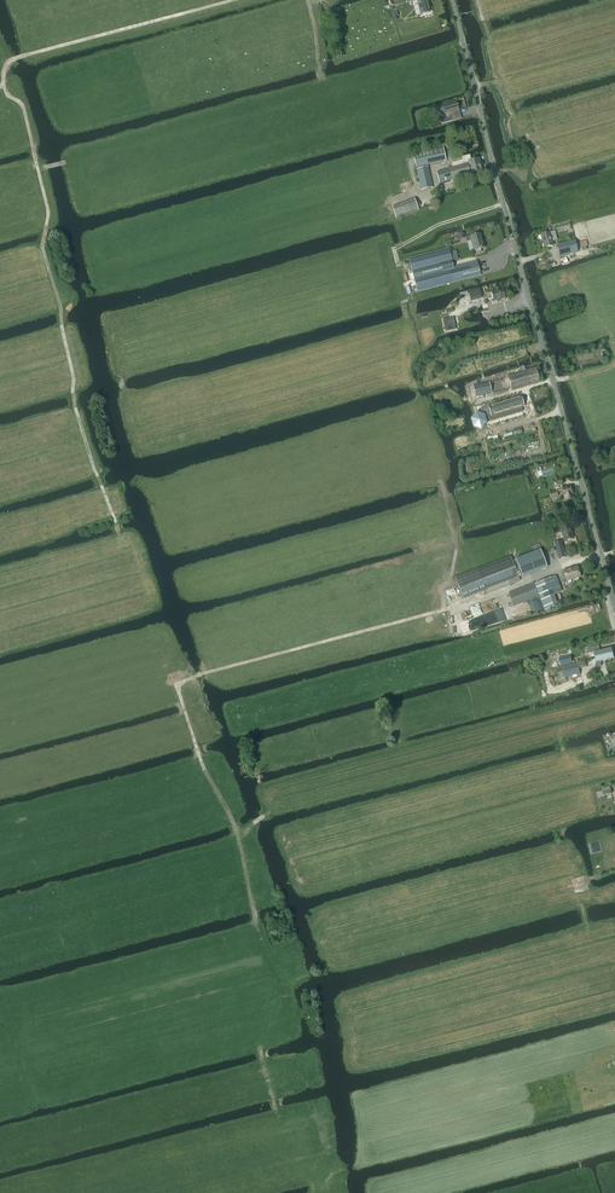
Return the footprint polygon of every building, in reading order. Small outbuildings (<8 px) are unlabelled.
[(430,12),(428,4),(428,0),(419,0),(417,0),(421,14),(430,12)] [(456,100),(435,107),(438,117),(450,113),(451,117),(446,118),(447,122),(452,121),(462,118),(460,113),(458,113),(457,110),(459,110),(459,109),(458,110),(455,101),(457,101),(456,100)] [(443,147),(413,154),(421,190),(427,189),(433,187),(428,164),(446,160),(443,147)] [(471,160),(470,155),(461,157),(462,160),(452,163),(453,167),(448,168),(448,170),(436,173),(439,183),(471,174),(471,175),(482,172),(479,158),(471,160)] [(396,219),(419,211),(414,199),(392,208),(396,219)] [(544,248),(553,245),(550,232),(540,235),(544,248)] [(482,242),(482,239),(480,234),(466,238),(467,242),(471,240),(474,250),(475,250),(475,253),(477,254),(480,253),(481,251),(480,249),(482,249),(481,248),(484,248),(482,242)] [(574,240),(557,245),(560,257),(578,252),(574,240)] [(412,272),(417,292),(446,284),(481,275),(477,261),(453,267),(452,262),(449,248),(413,257),(409,258),(408,259),(411,267),(412,272)] [(479,288),(468,291),(470,301),(481,299),(479,288)] [(492,292),(485,294),(486,298),(493,297),(494,301),(505,298),(503,289),(492,292)] [(443,319),(445,331),(456,329),(454,317),(443,319)] [(520,367),(521,372),(523,372),(527,386),(540,382),(535,368),(526,371),(525,366),(520,367)] [(512,391),(527,386),(523,372),(521,372),(508,376),(512,391)] [(502,393),(507,387),(505,380),(497,378),(492,384),(494,391),(502,393)] [(476,396),(492,393),(489,382),(473,386),(476,396)] [(521,396),(484,407),(488,422),(522,412),(521,408),(524,407),(521,396)] [(473,427),(477,428),(481,429),(486,423),(484,415),(482,415),(476,414),(474,416),(471,419),(473,427)] [(555,474),(552,465),(545,467),(546,470),(542,471),(541,467),(536,468),(537,472),(535,472),(537,479),(555,474)] [(572,493),(570,487),(560,490),(556,491),(551,493),(551,491),(549,491),(551,498),(558,496),(557,493),(563,491),(564,495),(565,500),(573,498),(571,493),(572,493)] [(564,541),(573,538),(569,525),(560,528),(564,541)] [(558,557),(565,556),(563,546),(556,547),(558,557)] [(511,559),(516,570),(518,569),(521,576),(546,566),(539,548),(511,559)] [(455,578),(463,600),(486,590),(487,594),(520,581),(516,570),(511,559),(510,557),(475,571),(475,570),(455,578)] [(566,581),(580,577),(577,567),(563,571),(566,581)] [(552,577),(541,582),(545,594),(539,596),(544,611),(557,606),(553,595),(558,593),(552,577)] [(514,606),(539,596),(545,594),(541,582),(534,584),(534,583),(509,593),(514,606)] [(599,645),(587,648),(588,654),(594,652),(595,657),(612,653),(611,648),(600,651),(599,651),(600,651),(599,645)] [(612,653),(595,657),(596,663),(597,667),(601,666),(602,661),(607,659),(608,662),(609,663),(611,662),(612,661),(611,658),(614,658),(612,653)] [(562,666),(571,664),(569,655),(560,658),(562,666)] [(571,664),(562,666),(562,667),(556,668),(558,679),(580,673),(579,669),(586,667),(585,661),(571,664)]
